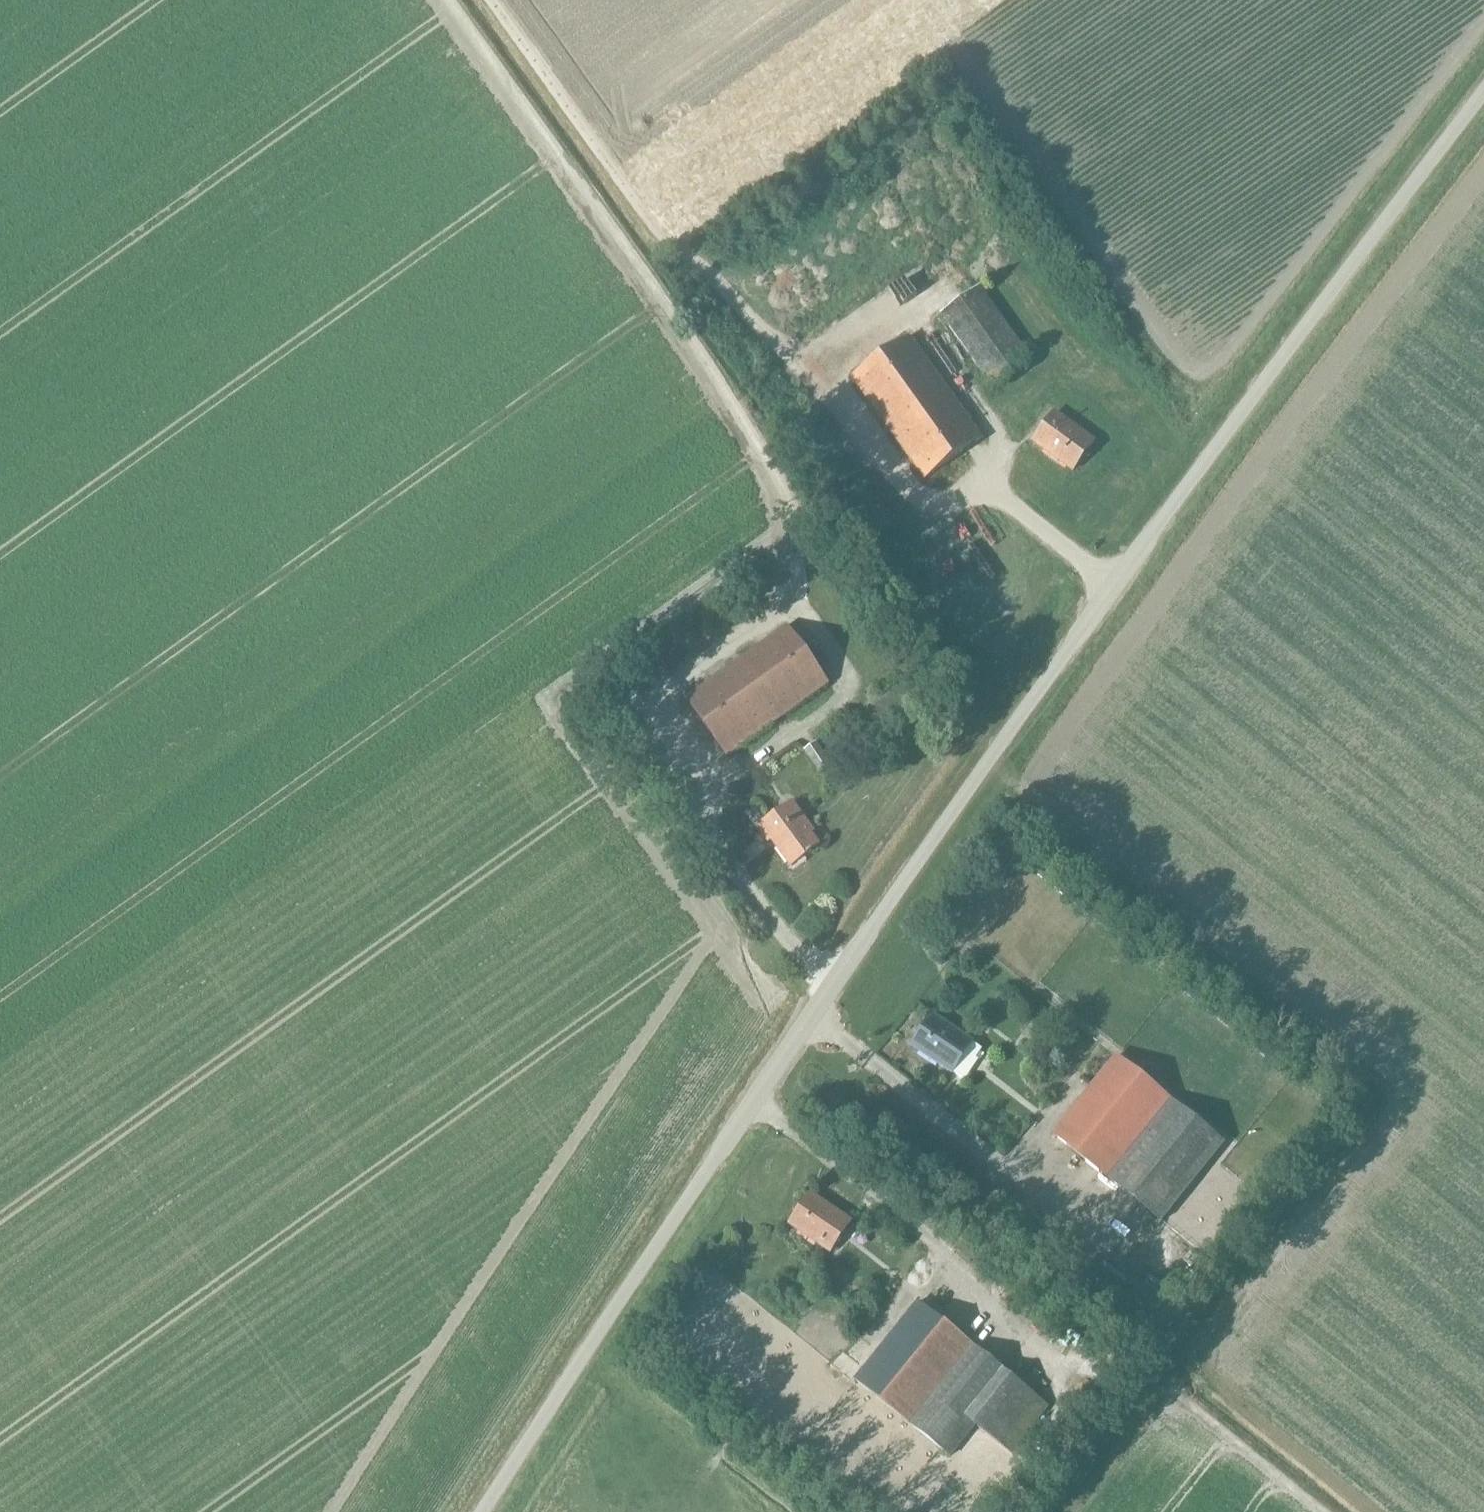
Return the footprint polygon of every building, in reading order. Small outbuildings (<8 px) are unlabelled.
[(897,276),(931,258),(923,242),(898,255),(901,261),(892,266),(897,276)] [(994,388),(1033,360),(981,287),(942,315),(994,388)] [(925,479),(983,438),(911,337),(853,378),(925,479)] [(1095,441),(1056,412),(1034,442),(1073,471),(1095,441)] [(728,757),(829,684),(788,626),(687,699),(728,757)] [(818,742),(805,751),(819,773),(832,764),(818,742)] [(793,866),(821,846),(811,834),(815,831),(794,801),(759,826),(769,842),(773,839),(793,866)] [(953,1073),(974,1042),(933,1015),(912,1045),(953,1073)] [(1117,1057),(1054,1134),(1109,1178),(1172,1101),(1117,1057)] [(1172,1101),(1109,1178),(1162,1221),(1225,1144),(1172,1101)] [(831,1252),(852,1222),(811,1194),(791,1225),(831,1252)] [(919,1302),(857,1381),(911,1423),(973,1345),(919,1302)] [(973,1345),(911,1423),(952,1456),(977,1425),(1012,1453),(1050,1406),(973,1345)]
